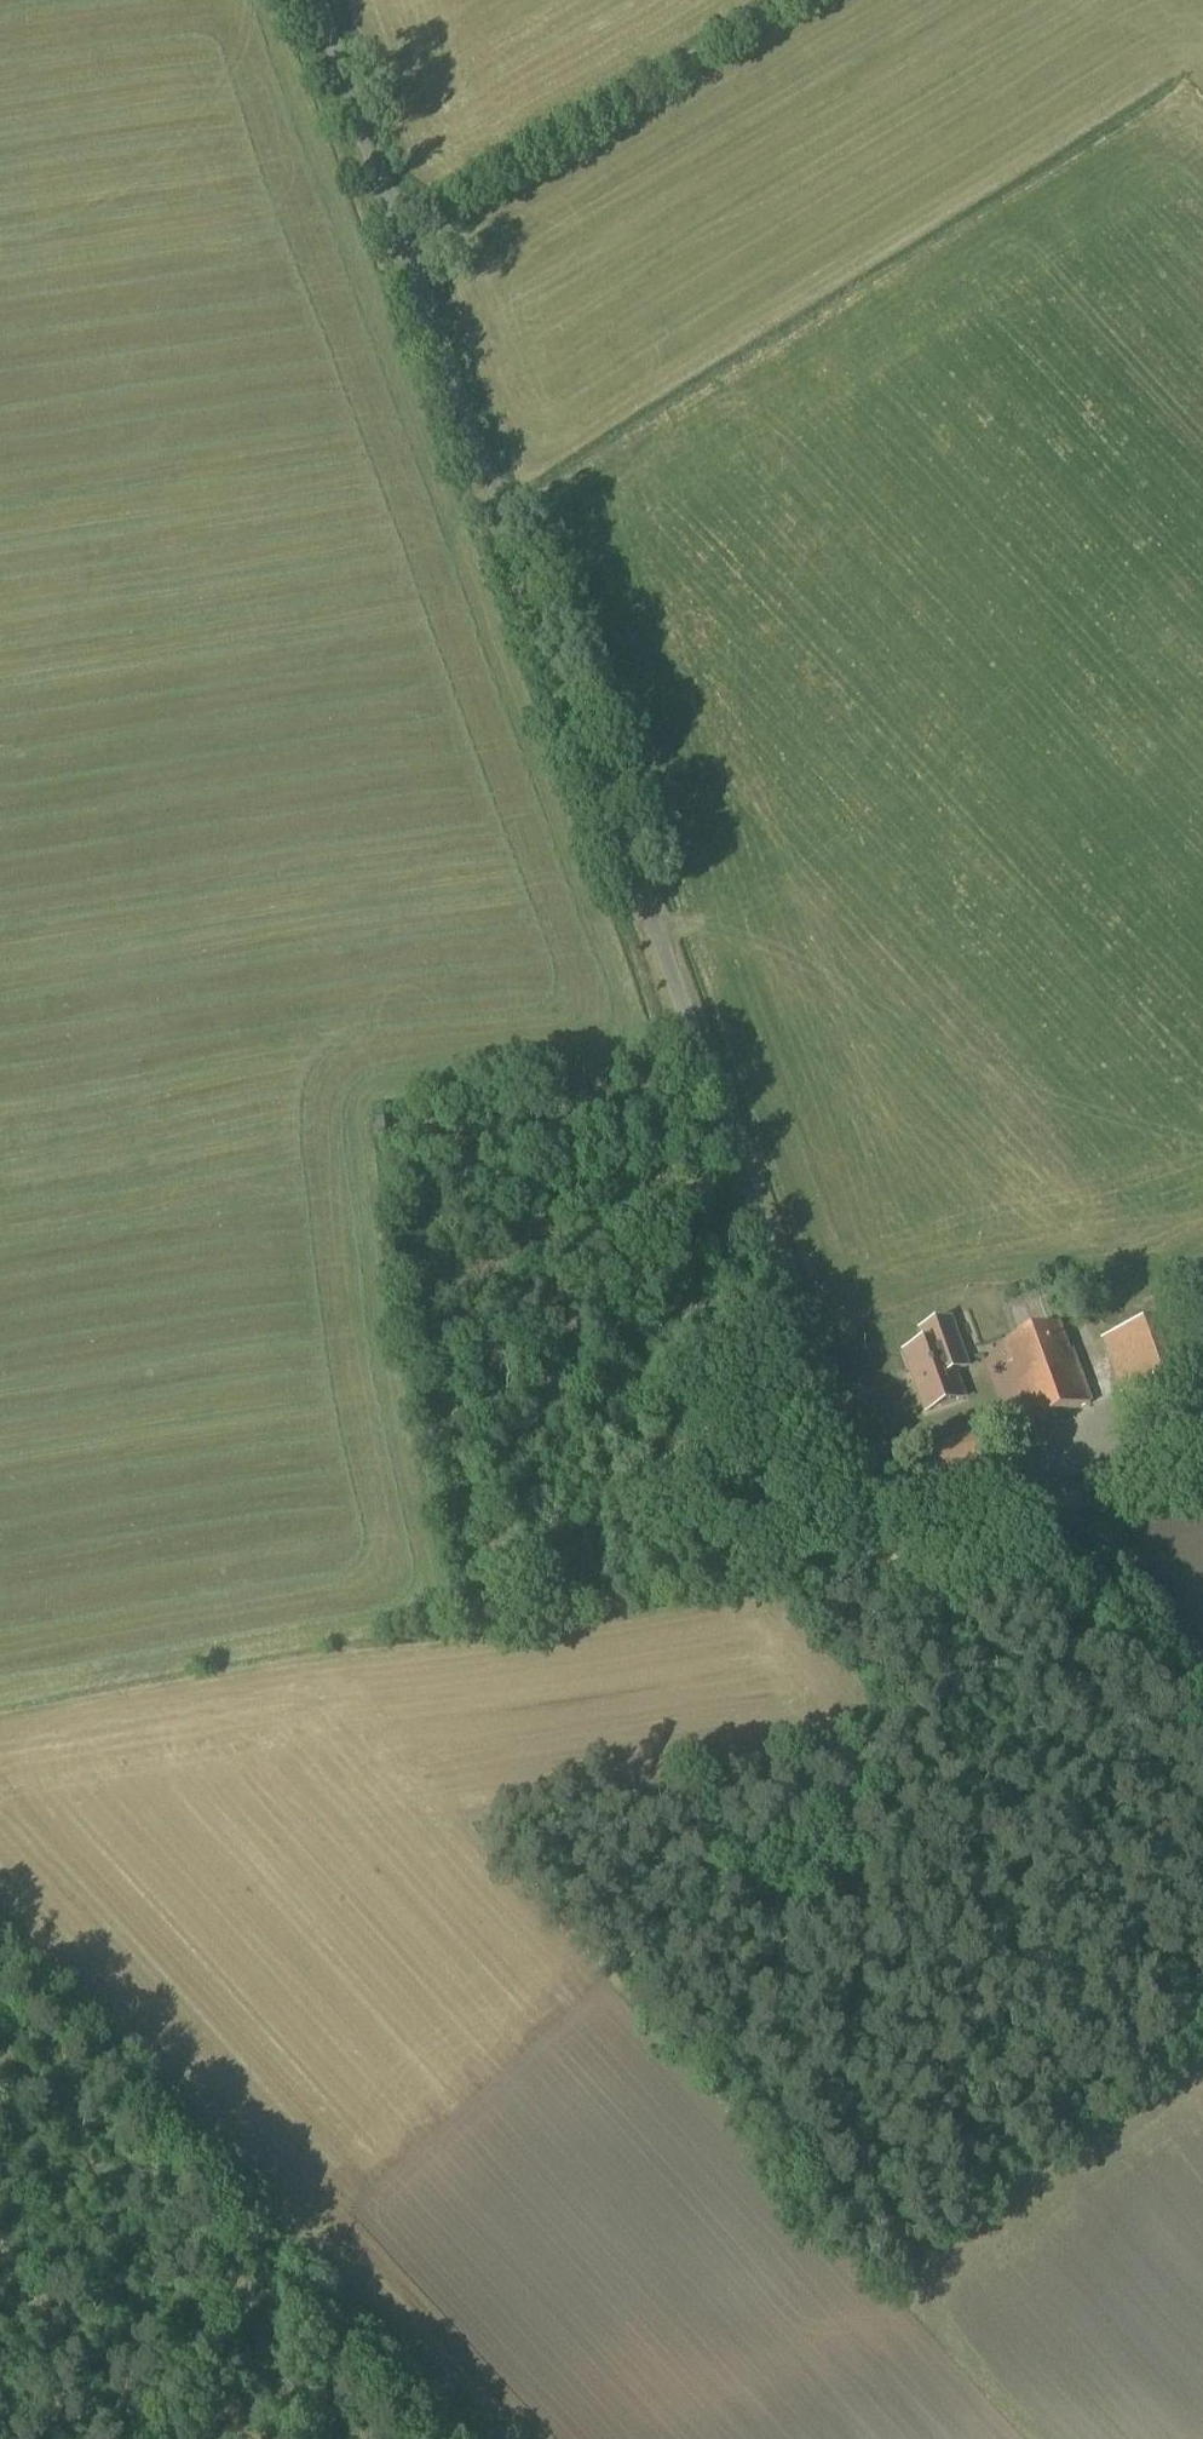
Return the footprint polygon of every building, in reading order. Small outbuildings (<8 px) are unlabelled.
[(1094,1318),(1123,1390),(1177,1369),(1149,1296),(1094,1318)] [(954,1373),(966,1368),(950,1322),(921,1332),(926,1346),(904,1354),(925,1413),(963,1399),(954,1373)] [(1029,1428),(1091,1405),(1071,1352),(1068,1353),(1058,1327),(1004,1347),(1011,1366),(1007,1368),(1029,1428)]
